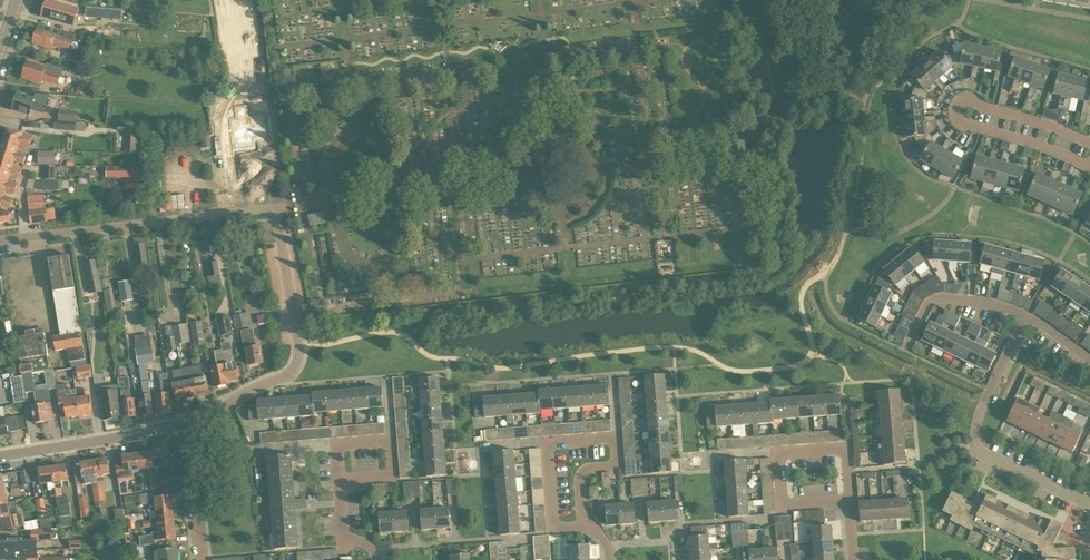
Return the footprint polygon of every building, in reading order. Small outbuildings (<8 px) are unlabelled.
[(42,16),(70,24),(75,8),(48,0),(47,0),(42,16)] [(1068,5),(1089,9),(1089,0),(1069,0),(1068,5)] [(89,17),(119,19),(119,9),(90,6),(89,17)] [(33,43),(52,50),(53,45),(69,50),(72,40),(79,43),(82,35),(64,33),(62,37),(38,29),(33,43)] [(963,52),(953,54),(957,69),(960,68),(961,64),(972,66),(973,67),(977,47),(964,45),(963,52)] [(989,50),(977,47),(973,67),(972,66),(970,78),(976,79),(978,68),(984,69),(989,50)] [(1000,52),(989,50),(984,69),(995,71),(993,81),(998,83),(1002,63),(998,62),(1000,52)] [(940,51),(930,60),(943,75),(951,67),(954,70),(957,69),(953,54),(945,56),(940,51)] [(1010,91),(1015,93),(1027,60),(1016,55),(1008,76),(1014,79),(1010,91)] [(40,84),(41,80),(58,86),(63,68),(47,63),(46,66),(28,60),(22,78),(40,84)] [(930,60),(921,68),(934,83),(942,92),(946,87),(938,79),(943,75),(930,60)] [(1025,83),(1031,85),(1039,64),(1027,60),(1015,93),(1020,95),(1025,83)] [(1031,85),(1026,97),(1031,99),(1036,87),(1043,89),(1051,68),(1039,64),(1031,85)] [(233,173),(235,188),(277,182),(274,162),(273,162),(260,68),(239,71),(242,96),(240,97),(241,103),(243,103),(245,117),(229,120),(230,125),(226,126),(228,132),(231,131),(233,150),(227,151),(229,169),(232,168),(233,173)] [(915,83),(912,93),(927,97),(928,93),(925,90),(934,83),(921,68),(910,78),(915,83)] [(1056,108),(1062,110),(1070,75),(1057,72),(1052,94),(1059,95),(1056,108)] [(1070,98),(1077,99),(1082,77),(1070,75),(1062,110),(1067,111),(1070,98)] [(1085,115),(1089,95),(1089,79),(1082,77),(1077,99),(1083,101),(1080,114),(1085,115)] [(76,94),(83,96),(90,98),(92,89),(86,88),(86,86),(79,84),(76,94)] [(12,110),(29,115),(31,110),(44,114),(47,106),(33,102),(34,98),(18,93),(12,110)] [(902,102),(904,114),(924,112),(922,103),(926,102),(927,97),(912,93),(910,101),(902,102)] [(65,121),(76,122),(77,112),(59,110),(59,121),(65,121)] [(904,114),(905,126),(925,124),(925,123),(937,122),(935,115),(924,116),(924,112),(904,114)] [(65,121),(64,130),(75,130),(76,122),(65,121)] [(914,138),(919,146),(931,137),(929,134),(926,134),(925,124),(905,126),(906,139),(914,138)] [(6,128),(2,143),(18,148),(19,146),(28,149),(32,136),(6,128)] [(139,154),(140,129),(125,128),(124,153),(139,154)] [(202,136),(203,149),(212,148),(210,135),(202,136)] [(920,158),(930,165),(940,148),(932,143),(934,140),(931,137),(919,146),(923,152),(920,158)] [(930,165),(941,171),(951,154),(947,152),(953,142),(948,138),(942,149),(940,148),(930,165)] [(745,141),(731,142),(733,164),(747,163),(745,141)] [(1000,149),(1008,152),(1010,143),(1003,141),(1000,149)] [(0,149),(0,159),(13,163),(14,161),(24,164),(27,154),(17,151),(18,148),(2,143),(0,149)] [(1033,149),(1030,158),(1038,160),(1041,152),(1033,149)] [(951,154),(941,171),(951,178),(957,169),(961,172),(971,154),(966,151),(961,160),(951,154)] [(38,165),(55,165),(55,152),(38,152),(38,165)] [(972,177),(983,181),(989,159),(978,156),(972,177)] [(9,178),(10,176),(19,179),(22,169),(13,166),(13,163),(0,159),(0,176),(9,178)] [(983,181),(994,184),(1001,163),(989,159),(983,181)] [(994,184),(1006,188),(1012,166),(1001,163),(994,184)] [(1064,163),(1061,171),(1068,174),(1071,166),(1064,163)] [(1012,166),(1006,188),(1017,191),(1023,169),(1012,166)] [(115,167),(115,177),(138,178),(138,167),(115,167)] [(1029,195),(1040,200),(1049,180),(1038,175),(1029,195)] [(4,193),(5,190),(14,193),(17,183),(8,181),(9,178),(0,176),(0,192),(4,193)] [(26,189),(63,190),(63,181),(29,179),(26,189)] [(143,179),(126,180),(126,190),(140,189),(139,183),(144,183),(143,179)] [(1040,200),(1051,205),(1060,185),(1049,180),(1040,200)] [(1051,205),(1062,210),(1071,190),(1060,185),(1051,205)] [(1071,190),(1062,210),(1072,215),(1081,194),(1071,190)] [(1,206),(10,208),(13,198),(4,196),(4,193),(0,192),(0,208),(1,206)] [(28,203),(29,210),(41,208),(39,195),(34,196),(35,202),(28,203)] [(41,208),(29,210),(31,223),(48,221),(46,208),(41,208)] [(10,221),(9,211),(0,212),(0,222),(10,221)] [(323,212),(308,216),(310,226),(326,223),(323,212)] [(147,236),(137,237),(139,263),(149,263),(147,236)] [(933,261),(946,261),(947,242),(935,242),(933,261)] [(946,261),(958,262),(959,243),(947,242),(946,261)] [(959,243),(958,262),(970,263),(971,244),(959,243)] [(981,264),(993,268),(998,249),(986,246),(981,264)] [(912,247),(903,255),(915,270),(924,262),(912,247)] [(993,268),(991,273),(1003,276),(1004,271),(1009,252),(998,249),(993,268)] [(1004,271),(1016,274),(1021,255),(1009,252),(1004,271)] [(69,362),(71,362),(85,359),(81,333),(82,333),(69,255),(48,259),(61,335),(54,336),(56,350),(67,349),(69,362)] [(903,255),(893,263),(905,278),(915,270),(903,255)] [(1016,274),(1014,280),(1026,284),(1027,277),(1028,277),(1033,258),(1021,255),(1016,274)] [(1033,258),(1028,277),(1040,280),(1045,262),(1033,258)] [(208,262),(211,276),(220,275),(218,261),(208,262)] [(884,271),(878,278),(888,286),(893,282),(896,286),(905,278),(893,263),(883,271),(884,271)] [(1052,286),(1062,293),(1073,277),(1062,270),(1052,286)] [(99,273),(87,275),(89,289),(102,287),(99,273)] [(1062,293),(1072,300),(1083,284),(1073,277),(1062,293)] [(133,300),(130,281),(119,283),(122,302),(133,300)] [(1082,307),(1089,295),(1089,289),(1083,284),(1072,300),(1082,307)] [(932,285),(928,286),(930,289),(932,295),(935,293),(936,293),(934,288),(932,285)] [(886,306),(891,309),(893,310),(896,303),(889,300),(891,294),(874,286),(869,297),(886,306)] [(115,312),(113,288),(106,289),(108,312),(115,312)] [(919,292),(917,295),(919,297),(923,301),(925,299),(926,298),(922,294),(920,291),(919,292)] [(869,297),(864,308),(881,316),(886,306),(869,297)] [(1041,301),(1033,314),(1038,316),(1046,304),(1041,301)] [(234,304),(238,328),(251,326),(247,302),(234,304)] [(911,302),(909,307),(918,311),(921,306),(911,302)] [(881,316),(864,308),(858,320),(875,328),(881,316)] [(930,323),(922,341),(933,346),(942,329),(941,328),(944,322),(945,322),(950,312),(945,310),(943,316),(939,314),(934,325),(930,323)] [(1051,310),(1045,320),(1050,323),(1056,313),(1051,310)] [(906,312),(903,317),(904,317),(913,321),(916,316),(906,312)] [(216,318),(219,337),(234,334),(230,315),(216,318)] [(951,325),(956,328),(961,317),(956,315),(951,325)] [(1061,316),(1054,326),(1059,329),(1065,319),(1061,316)] [(191,322),(195,346),(205,345),(202,321),(191,322)] [(901,321),(898,326),(908,331),(911,326),(901,321)] [(1070,323),(1063,332),(1068,335),(1076,324),(1072,321),(1070,323)] [(185,325),(175,326),(178,345),(188,343),(185,325)] [(978,325),(973,335),(977,337),(982,327),(978,325)] [(178,345),(175,326),(164,328),(169,351),(177,350),(175,337),(176,336),(177,345),(178,345)] [(244,349),(246,349),(250,365),(263,363),(260,346),(254,347),(251,329),(241,331),(244,349)] [(933,346),(944,351),(953,334),(942,329),(933,346)] [(26,332),(26,336),(16,338),(21,374),(50,370),(47,346),(48,346),(48,343),(46,343),(45,333),(36,335),(35,331),(26,332)] [(992,333),(988,331),(984,340),(988,342),(992,333)] [(1081,345),(1085,348),(1089,341),(1089,333),(1081,345)] [(944,351),(955,356),(963,339),(953,334),(944,351)] [(896,341),(902,344),(905,339),(899,336),(896,341)] [(974,344),(966,361),(977,367),(985,349),(988,342),(984,340),(977,337),(974,344)] [(997,344),(1003,347),(1006,340),(1000,337),(997,344)] [(13,349),(11,339),(1,341),(2,351),(13,349)] [(955,356),(966,361),(974,344),(963,339),(955,356)] [(231,342),(221,344),(229,382),(239,380),(231,342)] [(229,382),(221,344),(222,351),(215,352),(217,366),(211,368),(214,387),(229,384),(229,382)] [(151,348),(144,349),(146,364),(147,369),(154,368),(154,362),(152,348),(151,348)] [(146,364),(144,349),(136,350),(138,365),(146,364)] [(985,349),(977,367),(988,372),(996,355),(985,349)] [(71,362),(72,368),(90,365),(86,366),(85,359),(71,362)] [(90,365),(72,368),(74,380),(92,377),(90,365)] [(201,365),(192,367),(197,397),(210,395),(206,377),(204,378),(201,365)] [(192,367),(182,369),(187,399),(197,397),(192,367)] [(187,399),(182,369),(172,370),(175,383),(172,384),(175,401),(187,399)] [(162,394),(155,394),(157,414),(172,413),(169,382),(168,382),(167,373),(160,374),(162,394)] [(645,376),(646,391),(666,389),(665,375),(645,376)] [(22,376),(10,378),(12,388),(23,386),(22,376)] [(119,387),(121,387),(123,418),(136,416),(135,399),(131,399),(129,377),(118,378),(119,387)] [(420,388),(411,389),(411,394),(420,394),(440,392),(439,378),(419,380),(420,388)] [(618,378),(620,393),(631,392),(630,378),(618,378)] [(1031,385),(1037,387),(1039,382),(1034,379),(1031,385)] [(144,395),(139,396),(142,416),(154,415),(149,381),(142,381),(144,395)] [(1039,382),(1037,387),(1043,390),(1045,385),(1039,382)] [(80,416),(77,398),(72,399),(70,388),(66,389),(66,384),(56,385),(60,412),(65,411),(66,418),(80,416)] [(608,384),(594,386),(595,406),(610,405),(608,384)] [(117,385),(100,387),(104,420),(121,418),(117,385)] [(594,386),(580,387),(582,407),(595,406),(594,386)] [(382,387),(368,388),(370,409),(384,407),(382,387)] [(580,387),(566,388),(568,408),(582,407),(580,387)] [(1050,387),(1047,392),(1053,395),(1059,398),(1061,392),(1055,389),(1050,387)] [(48,420),(53,419),(48,388),(34,390),(36,404),(32,405),(34,423),(48,421),(48,420)] [(368,388),(354,390),(356,410),(370,409),(368,388)] [(566,388),(552,389),(554,409),(568,408),(566,388)] [(552,389),(539,390),(540,413),(541,413),(541,411),(554,409),(552,389)] [(646,391),(647,405),(667,403),(666,389),(646,391)] [(82,398),(77,398),(80,416),(93,414),(90,397),(89,397),(88,390),(81,391),(82,398)] [(354,390),(340,391),(342,411),(356,410),(354,390)] [(538,393),(525,394),(527,414),(540,413),(539,390),(538,390),(538,393)] [(878,392),(880,405),(900,404),(899,390),(878,392)] [(340,391),(327,392),(328,412),(342,411),(340,391)] [(327,392),(313,393),(315,416),(315,413),(328,412),(327,392)] [(441,406),(440,392),(420,394),(421,407),(441,406)] [(620,393),(621,407),(632,406),(631,392),(620,393)] [(1061,392),(1059,398),(1064,401),(1067,395),(1061,392)] [(313,395),(299,397),(301,417),(315,416),(313,393),(312,393),(313,395)] [(525,394),(511,395),(513,415),(514,423),(513,415),(527,414),(525,394)] [(394,396),(395,410),(406,409),(405,395),(394,396)] [(497,396),(499,416),(507,415),(507,423),(514,423),(513,415),(511,395),(497,396)] [(840,395),(826,396),(827,416),(842,415),(840,395)] [(476,418),(499,416),(497,396),(483,397),(483,402),(475,403),(476,418)] [(826,396),(812,397),(814,417),(827,416),(826,396)] [(299,397),(285,398),(287,418),(301,417),(299,397)] [(812,397),(798,398),(800,418),(814,417),(812,397)] [(285,398),(271,399),(273,419),(287,418),(285,398)] [(798,398),(785,399),(786,419),(800,418),(798,398)] [(1007,421),(1018,426),(1029,403),(1018,398),(1007,421)] [(273,419),(271,399),(258,400),(258,405),(248,406),(250,421),(273,419)] [(785,399),(771,400),(772,423),(773,423),(773,420),(786,419),(785,399)] [(771,403),(757,404),(759,424),(772,423),(771,400),(770,400),(771,403)] [(1074,406),(1080,408),(1083,403),(1077,400),(1074,406)] [(647,405),(648,418),(668,417),(667,403),(647,405)] [(1018,426),(1029,432),(1037,414),(1036,414),(1039,408),(1029,403),(1018,426)] [(1083,403),(1080,408),(1086,411),(1089,405),(1083,403)] [(754,437),(746,437),(747,449),(760,448),(759,436),(760,436),(759,424),(757,404),(743,405),(745,425),(753,424),(754,437)] [(880,405),(881,420),(901,419),(900,404),(880,405)] [(731,426),(745,425),(743,405),(730,406),(731,426)] [(442,420),(441,406),(421,407),(422,421),(442,420)] [(621,407),(622,420),(633,420),(632,406),(621,407)] [(708,428),(731,426),(730,406),(715,407),(715,412),(707,413),(708,428)] [(0,408),(0,437),(8,436),(8,432),(18,431),(16,416),(5,418),(3,407),(0,408)] [(395,410),(396,423),(407,423),(406,409),(395,410)] [(1029,432),(1040,437),(1051,413),(1048,419),(1037,414),(1029,432)] [(1040,437),(1051,442),(1062,419),(1051,413),(1040,437)] [(648,418),(649,432),(669,431),(668,417),(648,418)] [(1062,419),(1051,442),(1062,447),(1073,424),(1074,422),(1063,417),(1062,419)] [(881,420),(882,437),(903,435),(901,419),(881,420)] [(443,433),(442,420),(422,421),(423,435),(443,433)] [(611,420),(597,421),(598,432),(611,431),(611,420)] [(622,420),(623,434),(634,433),(633,420),(622,420)] [(384,423),(371,424),(372,435),(385,434),(384,423)] [(396,423),(397,437),(408,436),(407,423),(396,423)] [(371,424),(358,425),(359,436),(372,435),(371,424)] [(1073,424),(1062,447),(1073,453),(1081,435),(1080,435),(1083,429),(1073,424)] [(358,425),(344,426),(345,438),(359,436),(358,425)] [(344,426),(330,427),(331,439),(345,438),(344,426)] [(330,427),(316,428),(317,440),(331,439),(330,427)] [(316,428),(302,430),(303,441),(317,440),(316,428)] [(302,430),(288,431),(289,442),(303,441),(302,430)] [(829,431),(829,442),(843,441),(842,430),(829,431)] [(288,431),(274,432),(275,443),(289,442),(288,431)] [(650,446),(670,444),(669,431),(649,432),(650,440),(645,440),(645,446),(650,446)] [(815,432),(816,443),(829,442),(829,431),(815,432)] [(275,443),(274,432),(260,433),(261,444),(275,443)] [(801,433),(802,445),(816,443),(815,432),(801,433)] [(444,447),(443,433),(423,435),(425,449),(444,447)] [(623,434),(624,448),(635,447),(634,433),(623,434)] [(787,434),(788,446),(802,445),(801,433),(787,434)] [(773,435),(774,447),(788,446),(787,434),(773,435)] [(759,436),(760,448),(774,447),(773,435),(760,436),(759,436)] [(882,437),(883,451),(904,449),(903,435),(882,437)] [(397,437),(398,451),(410,450),(408,436),(397,437)] [(746,437),(732,438),(733,450),(747,449),(746,437)] [(733,450),(732,438),(718,439),(719,451),(733,450)] [(650,446),(651,460),(671,458),(670,444),(650,446)] [(1084,445),(1081,450),(1087,453),(1089,447),(1084,445)] [(445,461),(444,447),(425,449),(426,463),(445,461)] [(624,448),(625,462),(636,461),(635,447),(624,448)] [(529,449),(530,463),(541,462),(540,449),(529,449)] [(904,449),(883,451),(885,466),(896,465),(896,466),(907,465),(907,457),(905,457),(904,449)] [(165,450),(151,452),(153,468),(160,467),(161,478),(173,476),(171,463),(167,464),(165,450)] [(398,451),(399,465),(411,464),(410,450),(398,451)] [(493,452),(494,466),(514,464),(513,450),(493,452)] [(151,452),(137,454),(140,470),(147,469),(150,490),(157,489),(156,482),(155,482),(153,468),(151,452)] [(140,470),(137,454),(123,456),(125,471),(118,472),(121,495),(129,494),(127,481),(135,480),(133,471),(140,470)] [(267,457),(268,472),(292,470),(292,463),(295,462),(294,455),(267,457)] [(108,458),(95,461),(101,501),(106,500),(103,482),(104,481),(103,475),(110,473),(108,458)] [(671,458),(651,460),(652,474),(672,472),(671,458)] [(760,459),(761,474),(772,473),(771,458),(760,459)] [(725,462),(726,476),(746,474),(745,466),(754,465),(753,460),(745,460),(725,462)] [(95,461),(81,463),(81,466),(83,478),(85,484),(85,485),(92,483),(95,502),(100,501),(101,501),(95,461)] [(447,475),(445,461),(426,463),(427,477),(447,475)] [(636,461),(625,462),(626,475),(637,475),(636,461)] [(530,463),(531,476),(542,475),(541,462),(530,463)] [(40,469),(39,469),(42,484),(48,483),(49,490),(50,490),(51,497),(57,497),(52,467),(48,468),(47,464),(40,465),(40,469)] [(411,464),(399,465),(400,479),(412,477),(411,464)] [(514,464),(494,466),(495,479),(515,478),(522,478),(521,472),(515,472),(514,464)] [(66,465),(52,467),(57,497),(57,496),(62,496),(61,488),(62,487),(61,481),(69,480),(66,465)] [(20,471),(23,485),(31,483),(28,469),(20,471)] [(268,472),(269,488),(294,485),(292,470),(268,472)] [(5,490),(4,489),(9,488),(8,482),(10,481),(10,479),(17,477),(16,472),(0,475),(0,490),(5,490)] [(602,475),(602,487),(603,489),(611,488),(610,472),(601,473),(602,475)] [(761,474),(762,487),(773,486),(772,473),(761,474)] [(726,476),(727,490),(747,488),(746,474),(726,476)] [(531,476),(532,490),(544,489),(542,475),(531,476)] [(674,477),(675,493),(684,492),(682,476),(674,477)] [(495,479),(497,493),(517,491),(515,478),(495,479)] [(647,478),(639,479),(640,495),(648,494),(647,478)] [(447,479),(448,496),(456,495),(455,479),(447,479)] [(640,495),(639,479),(630,479),(632,495),(640,495)] [(170,487),(169,480),(156,482),(157,489),(170,487)] [(420,481),(412,482),(413,498),(421,497),(420,481)] [(413,498),(412,482),(403,482),(405,499),(413,498)] [(372,485),(373,493),(389,492),(388,484),(372,485)] [(269,488),(271,503),(295,501),(294,485),(269,488)] [(762,487),(763,501),(774,500),(773,486),(762,487)] [(597,487),(590,488),(590,500),(598,499),(597,487)] [(727,490),(728,504),(747,502),(747,488),(727,490)] [(532,490),(533,504),(545,503),(544,489),(532,490)] [(497,493),(498,507),(518,505),(517,491),(497,493)] [(155,492),(129,496),(129,503),(141,502),(141,504),(149,504),(149,506),(156,505),(157,512),(172,510),(171,496),(155,497),(155,492)] [(971,531),(973,526),(1036,556),(1036,559),(1076,559),(1075,549),(1069,549),(1064,550),(1064,544),(1069,544),(1069,543),(1064,544),(1063,537),(1059,535),(1064,525),(1053,520),(1050,525),(987,495),(979,512),(961,503),(963,498),(952,492),(943,511),(953,516),(950,521),(971,531)] [(36,500),(38,513),(46,512),(44,498),(36,500)] [(907,499),(895,500),(896,519),(909,518),(907,499)] [(271,503),(272,518),(296,516),(296,509),(307,508),(306,500),(295,501),(271,503)] [(774,500),(763,501),(764,515),(775,514),(774,500)] [(895,500),(883,501),(884,520),(896,519),(895,500)] [(675,501),(661,503),(663,523),(677,521),(675,501)] [(883,501),(870,502),(872,521),(884,520),(883,501)] [(624,502),(620,503),(622,525),(636,524),(634,504),(625,505),(624,502)] [(747,502),(728,504),(729,518),(748,516),(747,502)] [(872,521),(870,502),(858,503),(859,522),(872,521)] [(0,505),(0,531),(25,526),(23,513),(17,514),(16,508),(9,510),(7,503),(0,505)] [(68,503),(59,505),(62,527),(73,525),(69,503),(68,503)] [(533,504),(535,518),(546,517),(545,503),(533,504)] [(622,525),(620,503),(619,503),(619,505),(606,507),(608,526),(622,525)] [(663,523),(661,503),(647,504),(649,524),(663,523)] [(498,507),(499,521),(519,519),(518,505),(498,507)] [(114,509),(116,523),(124,522),(122,508),(114,509)] [(449,508),(434,509),(436,529),(450,528),(449,508)] [(436,529),(434,509),(420,510),(422,530),(436,529)] [(150,521),(142,522),(143,528),(158,526),(174,525),(172,510),(157,512),(157,518),(151,519),(151,521),(150,521)] [(406,511),(392,512),(394,532),(408,531),(406,511)] [(394,532),(392,512),(378,513),(380,533),(394,532)] [(775,525),(783,524),(791,523),(791,515),(774,517),(775,525)] [(272,518),(273,533),(298,531),(296,516),(272,518)] [(546,517),(535,518),(536,533),(547,532),(546,517)] [(519,519),(499,521),(500,535),(520,533),(519,519)] [(732,532),(740,531),(748,531),(747,523),(731,524),(732,532)] [(792,539),(791,523),(783,524),(784,540),(792,539)] [(783,524),(775,525),(776,541),(784,540),(783,524)] [(174,525),(158,526),(159,533),(154,533),(153,535),(139,536),(141,545),(155,545),(154,540),(175,538),(174,525)] [(811,527),(812,541),(832,540),(831,526),(811,527)] [(57,529),(31,530),(32,539),(37,538),(37,540),(58,539),(57,529)] [(298,531),(273,533),(274,550),(299,548),(298,531)] [(740,531),(732,532),(733,548),(741,547),(740,531)] [(749,547),(748,531),(740,531),(741,547),(749,547)] [(533,537),(534,545),(542,544),(550,543),(549,535),(533,537)] [(688,537),(689,551),(709,549),(708,535),(688,537)] [(0,540),(0,552),(37,551),(37,540),(37,538),(32,539),(0,540)] [(812,541),(813,555),(833,554),(832,540),(812,541)] [(490,550),(498,550),(506,549),(506,542),(490,543),(490,550)] [(792,553),(801,553),(801,542),(792,542),(792,553)] [(550,543),(542,544),(543,559),(546,559),(551,559),(550,543)] [(762,544),(763,559),(778,559),(777,548),(769,548),(769,543),(762,544)] [(534,545),(535,559),(543,559),(542,544),(534,545)] [(570,559),(574,559),(590,559),(589,544),(569,546),(570,559)] [(762,544),(762,549),(748,550),(749,559),(763,559),(762,544)] [(129,552),(125,546),(118,552),(123,558),(129,552)] [(144,546),(132,546),(132,558),(144,557),(144,546)] [(177,548),(157,550),(158,559),(178,559),(177,548)] [(322,551),(322,559),(338,557),(338,549),(322,551)] [(506,549),(498,550),(499,559),(507,559),(506,549)] [(690,559),(710,559),(709,549),(689,551),(690,559)] [(490,550),(491,559),(499,559),(498,550),(490,550)] [(0,552),(0,559),(38,559),(37,551),(0,552)] [(297,552),(298,559),(306,559),(305,552),(297,552)]
